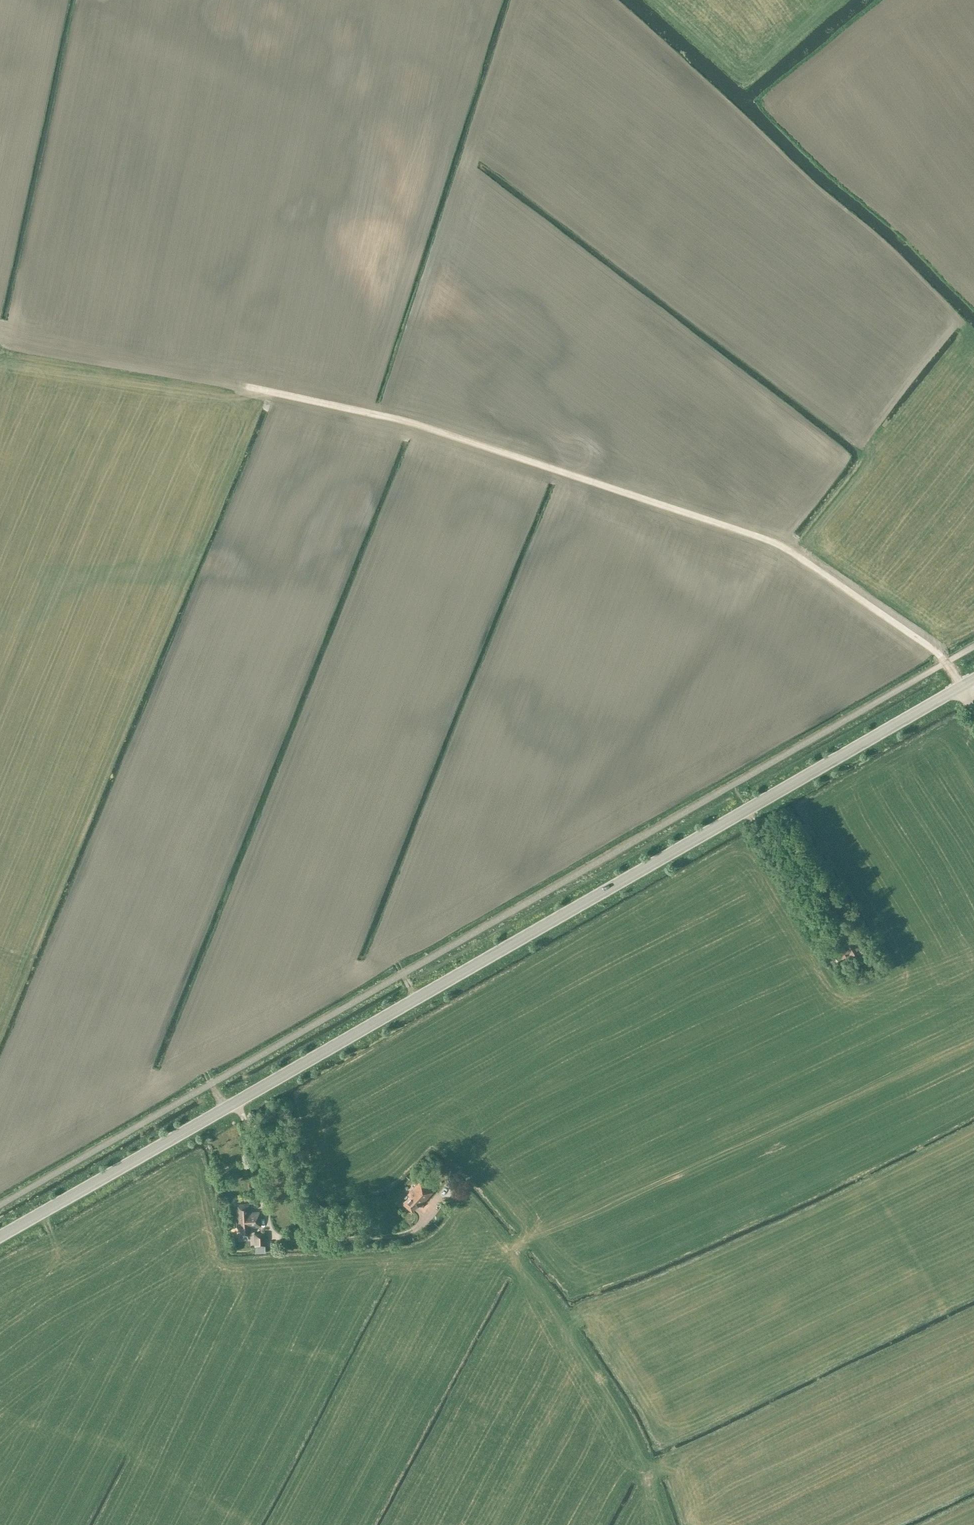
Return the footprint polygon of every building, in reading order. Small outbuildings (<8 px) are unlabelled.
[(447,1186),(454,1191),(459,1184),(452,1179),(447,1186)] [(410,1196),(403,1203),(412,1211),(418,1204),(420,1205),(433,1192),(420,1180),(408,1194),(410,1196)] [(238,1226),(241,1226),(241,1234),(250,1233),(249,1225),(261,1225),(260,1210),(249,1211),(249,1203),(236,1204),(238,1226)] [(266,1245),(265,1232),(254,1232),(254,1245),(266,1245)]
